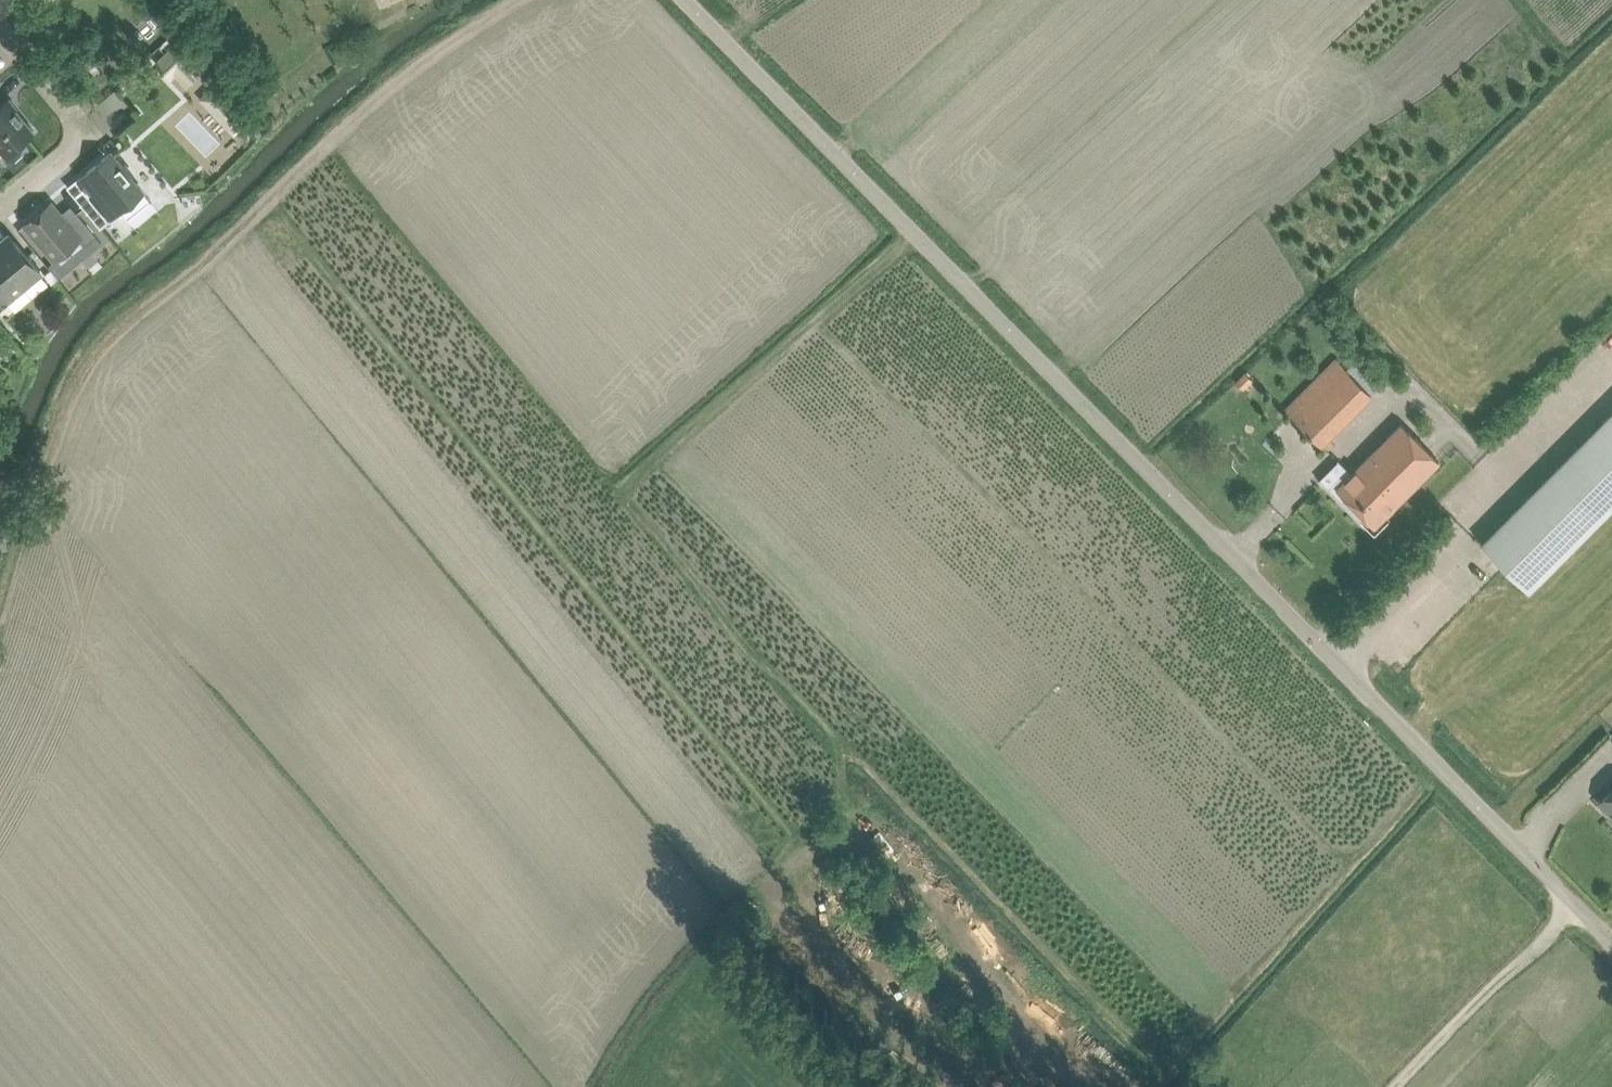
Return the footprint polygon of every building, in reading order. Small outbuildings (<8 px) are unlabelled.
[(202,70),(190,58),(192,55),(180,42),(158,63),(171,76),(179,68),(191,81),(202,70)] [(251,117),(216,82),(200,98),(234,133),(251,117)] [(6,154),(35,130),(8,99),(0,105),(0,147),(6,154)] [(93,198),(84,206),(101,226),(112,216),(119,224),(150,199),(111,151),(78,179),(93,198)] [(86,243),(96,234),(84,220),(75,210),(66,218),(51,201),(25,223),(55,259),(81,237),(86,243)] [(41,269),(30,257),(16,240),(6,248),(2,243),(0,244),(0,304),(41,269)] [(51,268),(44,274),(52,283),(59,277),(51,268)] [(1337,359),(1286,410),(1320,443),(1371,392),(1337,359)] [(1485,539),(1532,587),(1611,506),(1611,409),(1485,539)] [(1338,458),(1337,459),(1338,460),(1320,478),(1319,479),(1360,520),(1361,519),(1364,516),(1374,525),(1389,510),(1439,460),(1401,423),(1352,473),(1338,458)] [(1599,800),(1611,813),(1611,787),(1599,800)]
